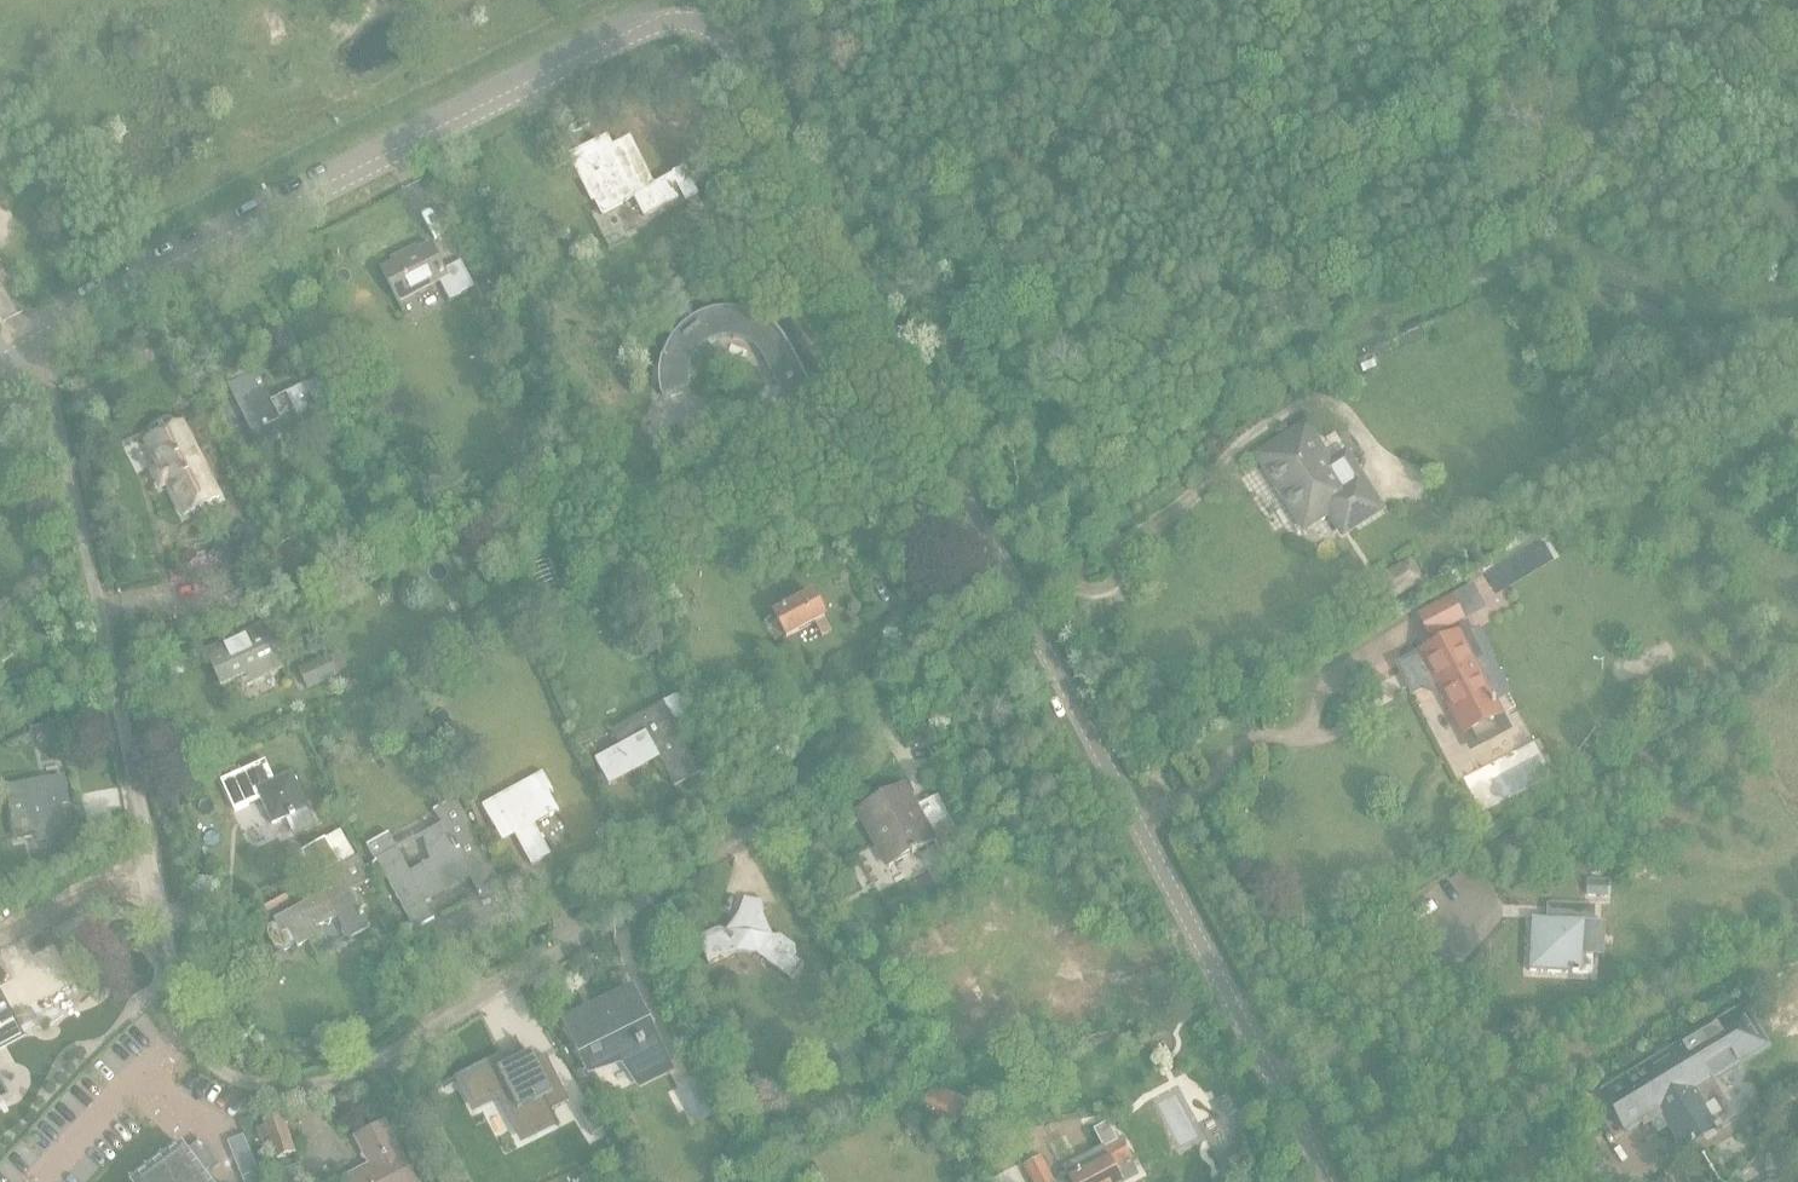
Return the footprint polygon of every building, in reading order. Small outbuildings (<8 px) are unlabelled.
[(630,138),(612,147),(607,136),(587,146),(592,157),(575,165),(601,215),(633,199),(643,217),(682,198),(685,203),(699,196),(685,168),(653,184),(630,138)] [(462,262),(445,271),(431,245),(418,251),(416,247),(392,260),(394,264),(381,270),(398,303),(440,282),(449,301),(475,288),(462,262)] [(764,357),(791,412),(817,399),(788,345),(785,340),(783,336),(780,332),(777,329),(774,325),(770,322),(766,319),(762,316),(758,314),(754,312),(750,310),(745,309),(740,308),(736,307),(731,307),(726,306),(721,307),(716,307),(712,308),(707,310),(702,311),(698,313),(693,316),(689,319),(685,322),(681,325),(677,329),(674,332),(671,337),(668,341),(666,345),(663,350),(662,355),(660,360),(659,365),(659,370),(658,375),(658,380),(659,385),(660,390),(660,393),(689,385),(688,383),(688,380),(687,377),(687,374),(688,371),(688,368),(689,365),(689,363),(690,360),(692,357),(693,355),(695,352),(696,350),(698,348),(700,346),(702,344),(705,342),(707,341),(710,339),(712,338),(715,337),(718,336),(721,335),(724,335),(727,335),(730,335),(733,335),(736,336),(739,336),(742,337),(745,338),(747,340),(750,341),(752,343),(755,345),(757,347),(759,349),(761,352),(762,354),(764,357)] [(305,384),(274,400),(261,376),(243,385),(241,381),(230,386),(253,432),(295,410),(304,428),(323,419),(305,384)] [(182,424),(176,426),(174,422),(168,420),(164,421),(159,423),(155,425),(151,429),(149,434),(152,439),(146,442),(184,516),(219,498),(182,424)] [(1353,527),(1380,509),(1359,478),(1345,487),(1312,438),(1268,468),(1302,519),(1333,498),(1353,527)] [(1381,578),(1392,600),(1423,584),(1411,562),(1381,578)] [(1415,614),(1427,639),(1465,620),(1452,595),(1415,614)] [(821,637),(832,631),(814,596),(775,616),(787,638),(815,624),(821,637)] [(257,671),(261,680),(281,670),(262,628),(206,654),(222,687),(257,671)] [(1462,734),(1500,714),(1472,660),(1480,656),(1468,633),(1440,648),(1397,671),(1411,696),(1420,692),(1444,700),(1462,734)] [(299,671),(307,690),(338,676),(329,658),(299,671)] [(675,789),(702,774),(664,704),(612,732),(621,748),(596,762),(610,788),(659,761),(675,789)] [(291,774),(273,782),(265,763),(221,782),(234,813),(261,802),(271,826),(307,810),(291,774)] [(551,856),(535,826),(559,813),(549,794),(553,791),(543,774),(483,807),(493,827),(505,820),(531,867),(551,856)] [(68,804),(64,779),(48,782),(48,781),(7,789),(14,826),(0,829),(0,838),(1,842),(16,839),(16,841),(38,837),(38,842),(66,837),(61,805),(68,804)] [(950,819),(928,831),(904,788),(857,814),(887,868),(933,842),(941,856),(963,844),(950,819)] [(472,879),(471,878),(486,869),(452,804),(435,813),(443,828),(427,837),(435,865),(411,877),(397,850),(396,851),(387,835),(367,846),(376,863),(377,862),(415,931),(433,920),(424,904),(472,879)] [(300,853),(315,878),(340,864),(325,838),(300,853)] [(350,939),(370,929),(351,893),(371,882),(359,855),(318,879),(325,892),(274,920),(276,923),(268,927),(267,934),(275,949),(284,951),(291,947),(291,945),(295,943),(298,948),(320,936),(316,928),(338,916),(350,939)] [(1587,896),(1608,897),(1609,880),(1588,880),(1587,896)] [(782,974),(783,972),(793,979),(803,964),(793,957),(794,956),(795,954),(794,944),(781,934),(772,935),(763,914),(762,899),(743,898),(740,909),(729,930),(720,926),(704,933),(701,942),(710,966),(736,953),(736,952),(740,950),(754,951),(758,954),(757,956),(782,974)] [(1583,921),(1593,922),(1594,907),(1557,905),(1556,920),(1530,918),(1527,971),(1590,974),(1591,955),(1582,954),(1583,921)] [(13,1051),(3,1032),(36,1017),(13,975),(0,982),(0,1059),(13,1051)] [(645,1079),(666,1069),(634,1003),(603,1018),(599,1011),(568,1027),(587,1064),(626,1051),(645,1079)] [(1636,1100),(1648,1120),(1650,1124),(1662,1117),(1682,1150),(1713,1131),(1715,1134),(1721,1131),(1719,1128),(1721,1127),(1721,1126),(1733,1119),(1717,1091),(1718,1091),(1706,1071),(1732,1056),(1738,1066),(1770,1047),(1746,1007),(1642,1068),(1642,1067),(1601,1091),(1614,1113),(1636,1100)] [(521,1050),(461,1080),(473,1107),(501,1095),(517,1127),(567,1102),(547,1058),(538,1062),(534,1051),(524,1056),(521,1050)] [(275,1160),(296,1153),(283,1113),(262,1120),(264,1125),(255,1128),(260,1141),(268,1138),(275,1160)] [(346,1181),(413,1181),(383,1125),(356,1139),(371,1168),(345,1181),(346,1181)] [(241,1140),(225,1147),(239,1181),(257,1181),(241,1140)] [(1069,1181),(1121,1181),(1115,1171),(1133,1161),(1121,1140),(1064,1170),(1069,1181)] [(203,1178),(184,1152),(181,1149),(138,1181),(207,1181),(203,1178)] [(1030,1181),(1052,1181),(1040,1159),(1023,1168),(1030,1181)] [(275,1181),(306,1181),(301,1164),(272,1173),(275,1181)]
